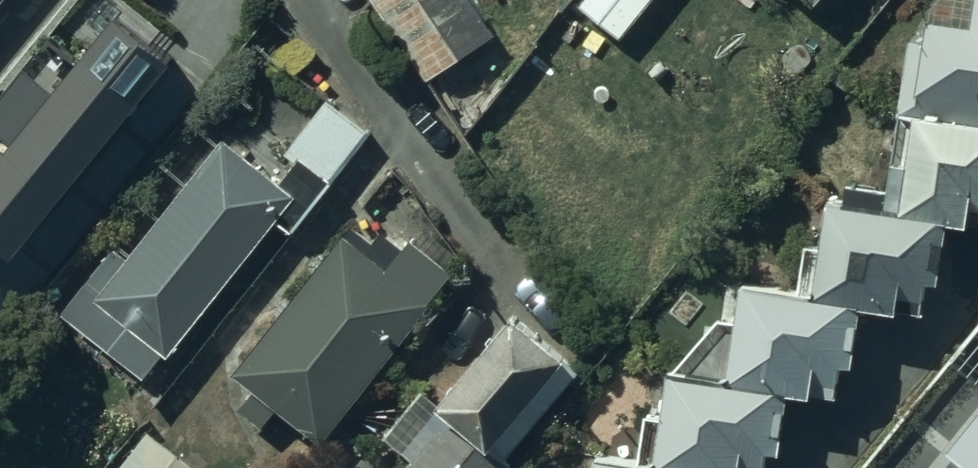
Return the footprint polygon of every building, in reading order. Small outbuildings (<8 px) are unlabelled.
[(462,0),(369,0),(424,87),(491,46),(462,0)] [(581,5),(623,35),(648,0),(584,0),(581,5)] [(739,451),(769,455),(777,395),(807,399),(811,369),(846,373),(855,308),(892,314),(896,285),(930,289),(939,224),(960,226),(963,203),(977,205),(977,0),(976,0),(972,29),(922,23),(910,113),(905,113),(892,215),(823,206),(817,244),(810,243),(802,299),(735,290),(722,385),(657,376),(645,467),(592,461),(591,467),(737,467),(739,451)] [(13,250),(171,55),(111,6),(55,75),(26,51),(0,83),(0,130),(9,136),(0,147),(0,239),(13,250)] [(145,384),(167,357),(174,362),(279,222),(297,236),(366,139),(324,109),(272,182),(222,145),(135,262),(124,253),(68,322),(145,384)] [(456,270),(418,241),(388,280),(344,245),(237,378),(321,446),(429,313),(425,310),(456,270)] [(576,382),(507,326),(435,414),(422,403),(387,445),(413,467),(412,467),(505,467),(576,382)] [(946,457),(961,467),(977,467),(977,416),(946,457)] [(147,428),(117,467),(200,467),(147,428)]
